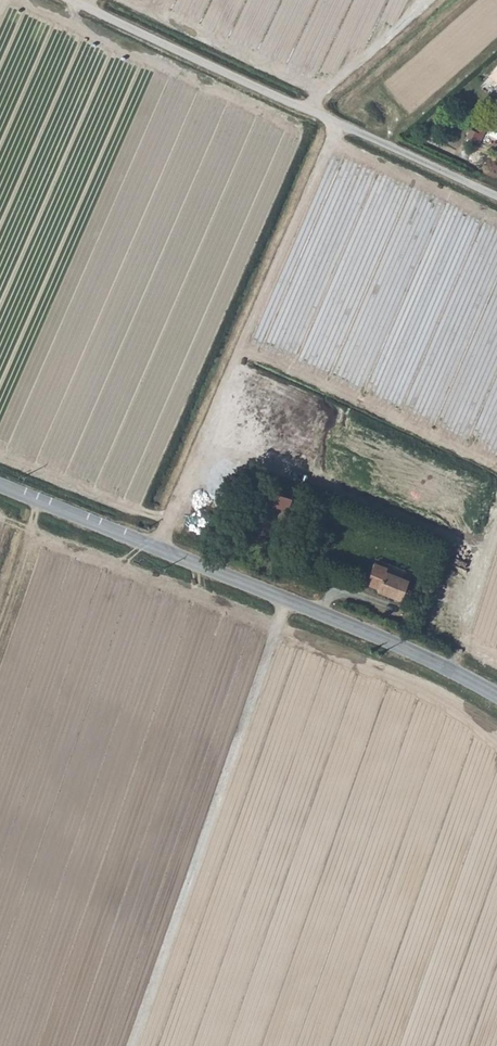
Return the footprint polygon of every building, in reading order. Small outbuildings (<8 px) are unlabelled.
[(473,126),(469,139),(484,143),(487,130),(473,126)] [(286,510),(295,487),(264,476),(256,499),(286,510)] [(247,521),(232,516),(228,529),(243,534),(247,521)] [(408,581),(385,572),(378,591),(401,600),(408,581)]
